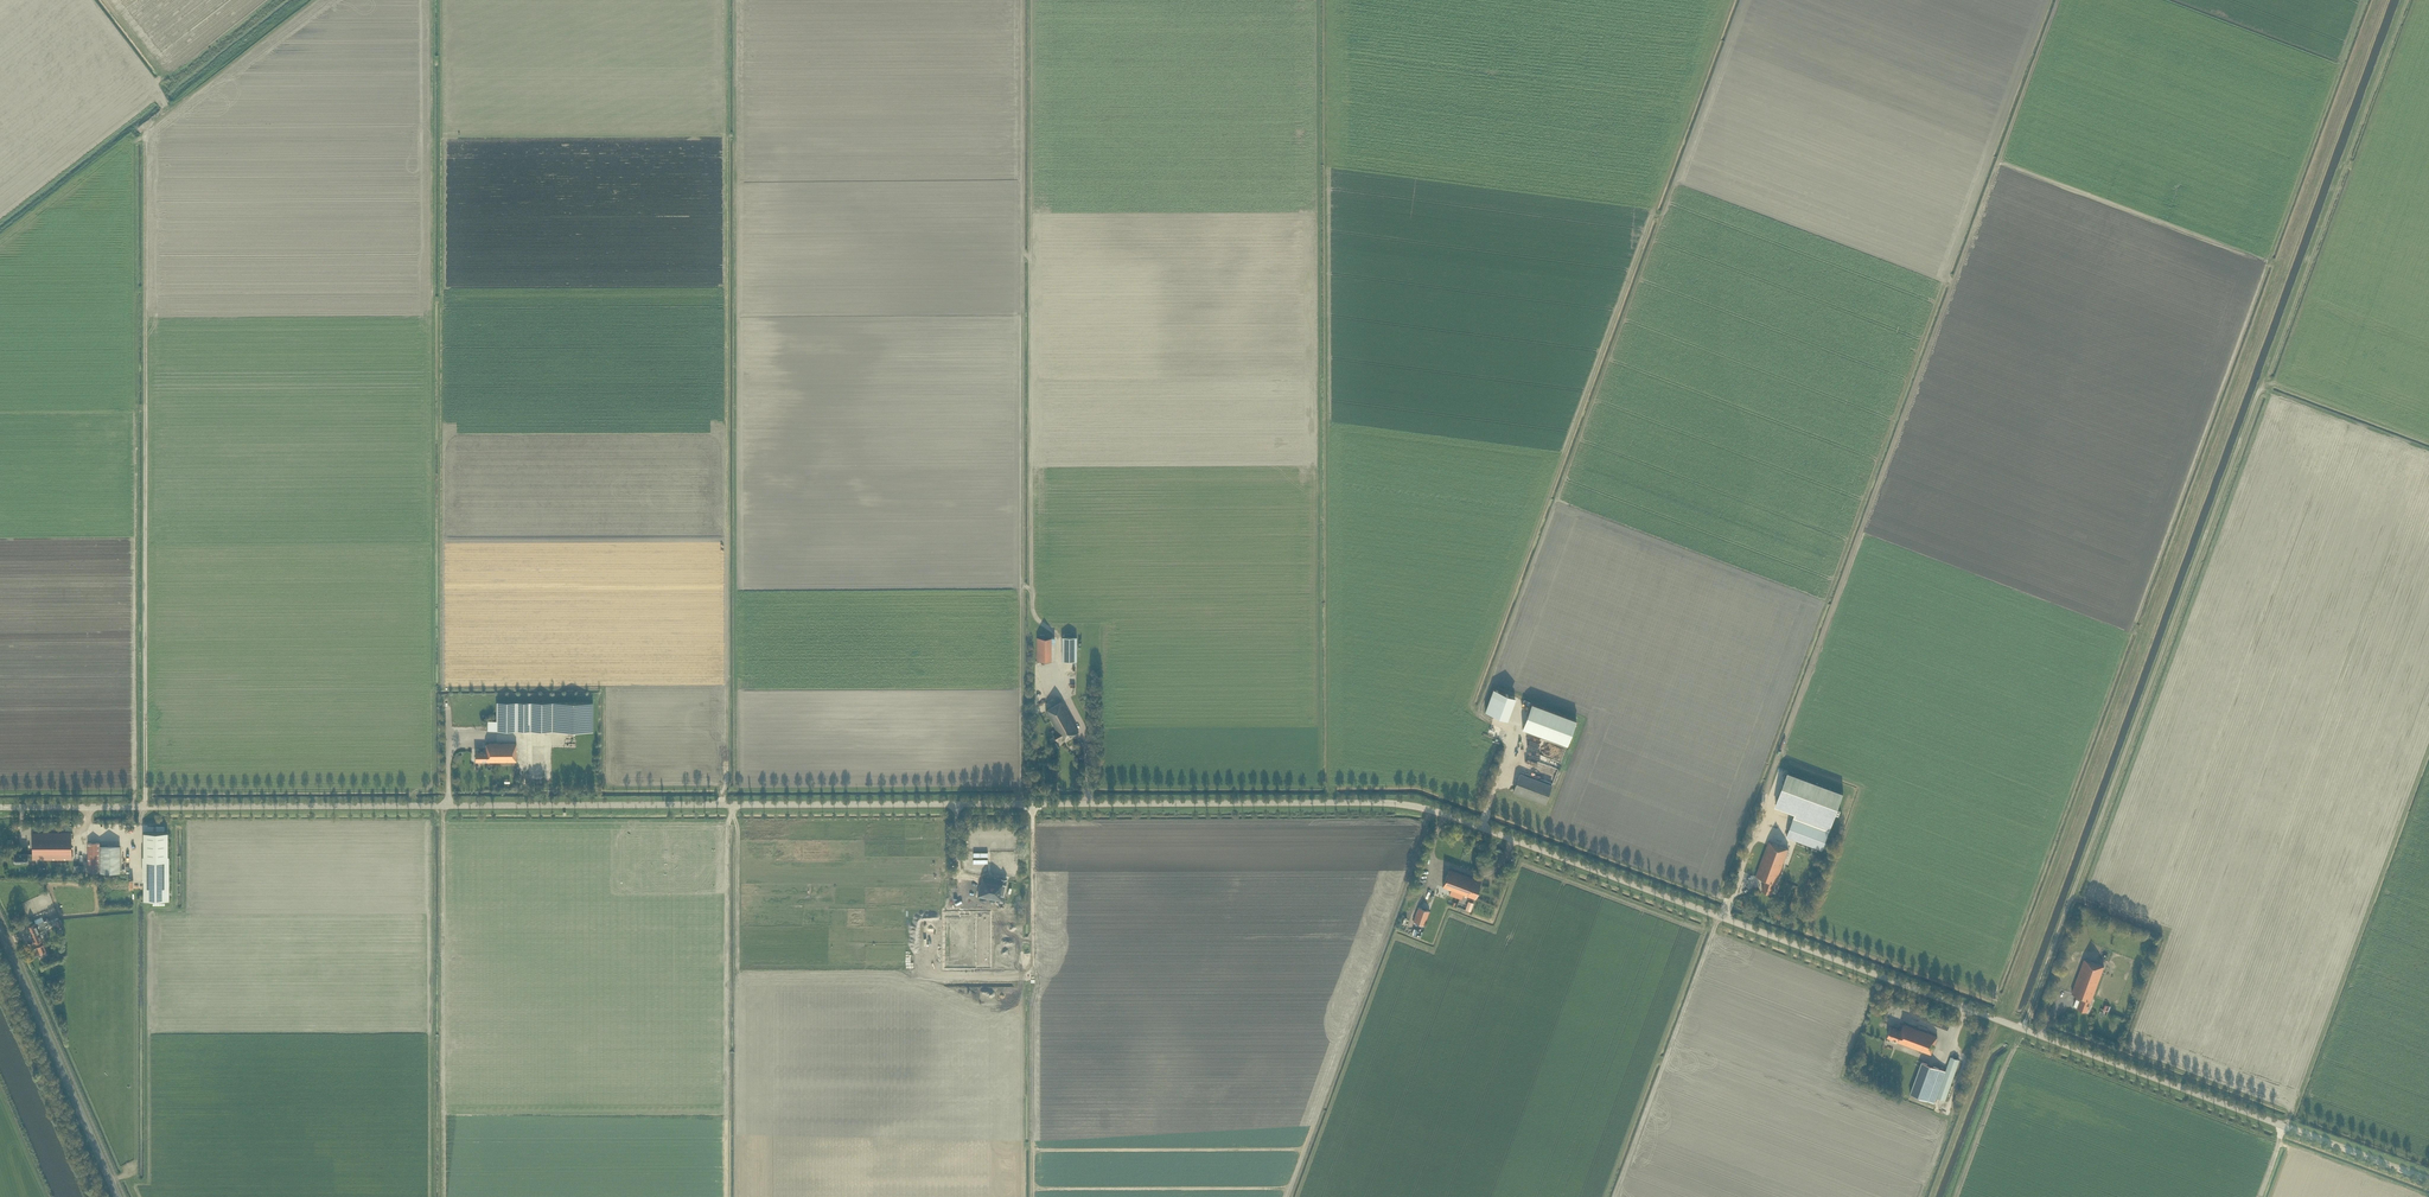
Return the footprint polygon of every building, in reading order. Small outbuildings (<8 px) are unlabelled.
[(1052,660),(1053,637),(1037,637),(1037,660),(1052,660)] [(1063,661),(1077,661),(1077,637),(1063,637),(1063,661)] [(1504,718),(1511,695),(1489,688),(1481,711),(1504,718)] [(594,702),(562,702),(497,701),(497,720),(488,720),(488,730),(593,731),(594,702)] [(1079,731),(1064,703),(1062,701),(1046,709),(1059,732),(1054,734),(1058,742),(1062,740),(1062,741),(1079,731)] [(1523,729),(1567,746),(1577,721),(1533,704),(1523,729)] [(476,751),(476,761),(517,761),(517,742),(486,743),(486,751),(476,751)] [(1825,844),(1834,821),(1836,816),(1839,817),(1841,811),(1838,809),(1844,793),(1789,772),(1776,807),(1796,814),(1787,836),(1823,850),(1823,849),(1825,850),(1827,845),(1825,844)] [(1514,791),(1545,803),(1552,785),(1520,775),(1514,791)] [(33,859),(72,859),(71,832),(33,832),(33,854),(29,853),(29,854),(15,854),(15,862),(29,861),(29,859),(33,859)] [(168,832),(144,832),(144,845),(144,899),(168,899),(168,845),(168,832)] [(100,841),(88,841),(88,872),(121,872),(120,846),(100,846),(100,841)] [(1756,875),(1766,879),(1762,890),(1771,893),(1775,884),(1789,849),(1769,841),(1756,875)] [(1443,887),(1475,898),(1481,881),(1450,870),(1443,887)] [(978,896),(1003,901),(1007,879),(1001,878),(1001,879),(984,875),(983,884),(981,883),(978,896)] [(991,958),(990,903),(951,904),(951,959),(991,958)] [(1413,921),(1424,925),(1430,911),(1419,907),(1413,921)] [(46,925),(50,924),(49,920),(48,918),(44,920),(36,923),(34,923),(33,921),(28,923),(29,926),(28,926),(30,932),(46,925)] [(46,925),(30,932),(35,942),(37,942),(37,943),(42,941),(41,940),(43,939),(40,932),(48,929),(46,925)] [(44,944),(38,946),(41,953),(47,951),(44,944)] [(2091,1001),(2104,966),(2085,959),(2072,993),(2082,997),(2078,1008),(2087,1011),(2090,1000),(2091,1001)] [(1887,1037),(1931,1054),(1937,1036),(1904,1024),(1901,1031),(1891,1027),(1887,1037)] [(1945,1100),(1960,1059),(1951,1056),(1946,1069),(1936,1097),(1945,1100)] [(1910,1094),(1935,1102),(1946,1069),(1921,1061),(1910,1094)]
